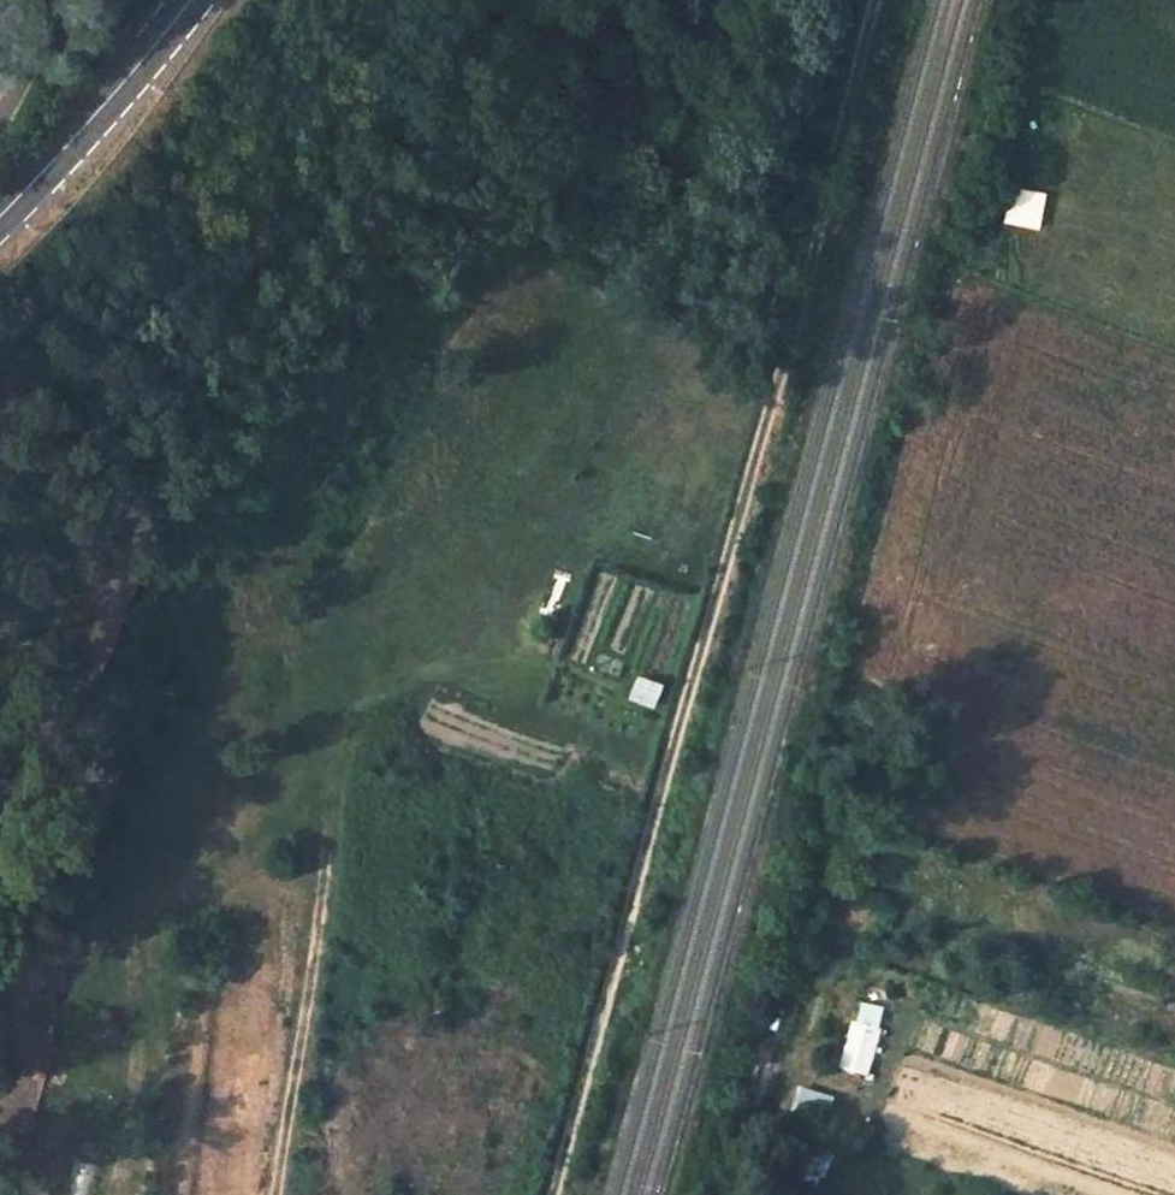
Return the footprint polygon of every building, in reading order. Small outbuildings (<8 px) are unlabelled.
[(879,1030),(854,1023),(846,1046),(872,1054),(879,1030)]
